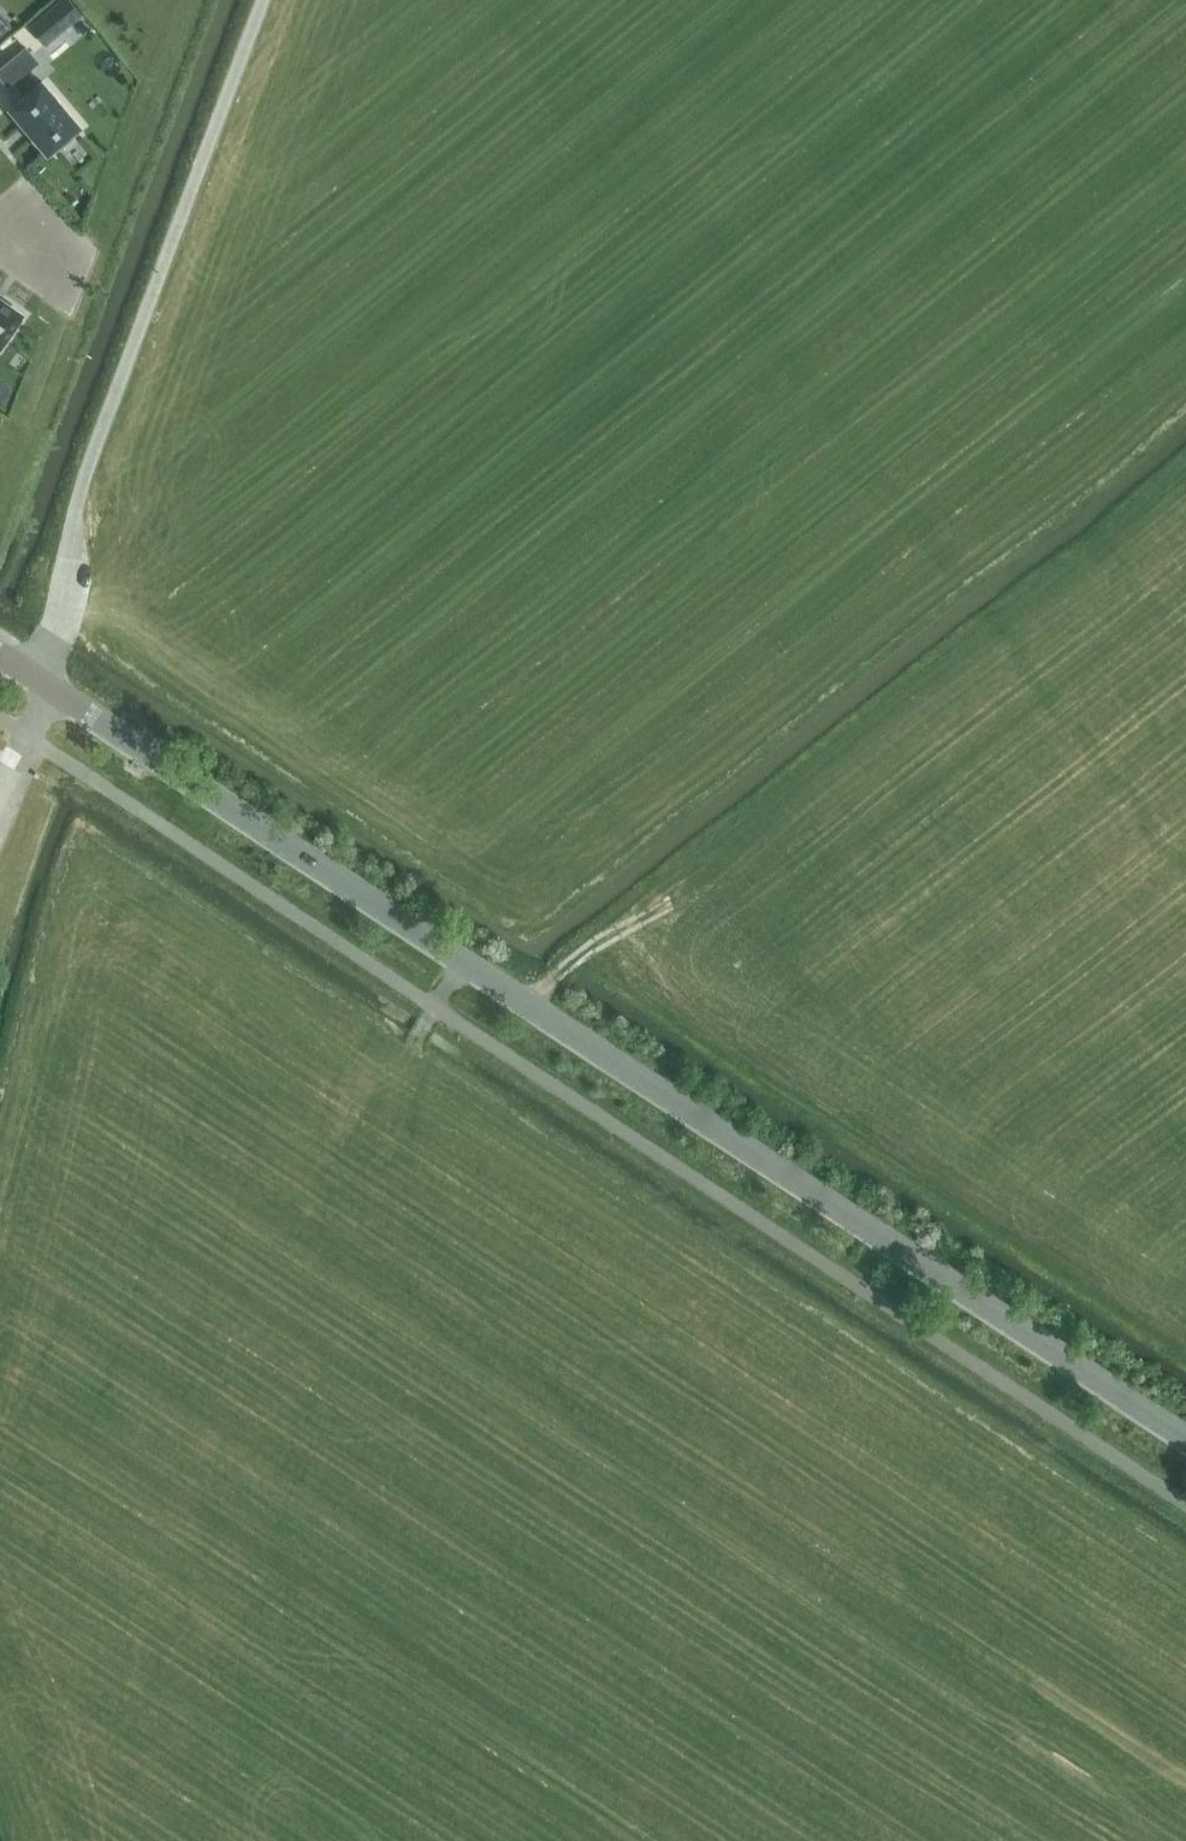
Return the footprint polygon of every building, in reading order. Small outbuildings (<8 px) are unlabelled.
[(11,25),(0,12),(0,34),(11,25)] [(42,14),(29,25),(45,44),(58,33),(59,32),(44,13),(42,14)] [(0,68),(0,75),(9,86),(14,82),(24,95),(10,106),(48,151),(56,144),(59,148),(75,136),(71,131),(79,124),(42,80),(38,83),(27,70),(38,61),(26,46),(0,68)] [(0,345),(22,314),(0,299),(0,345)]
